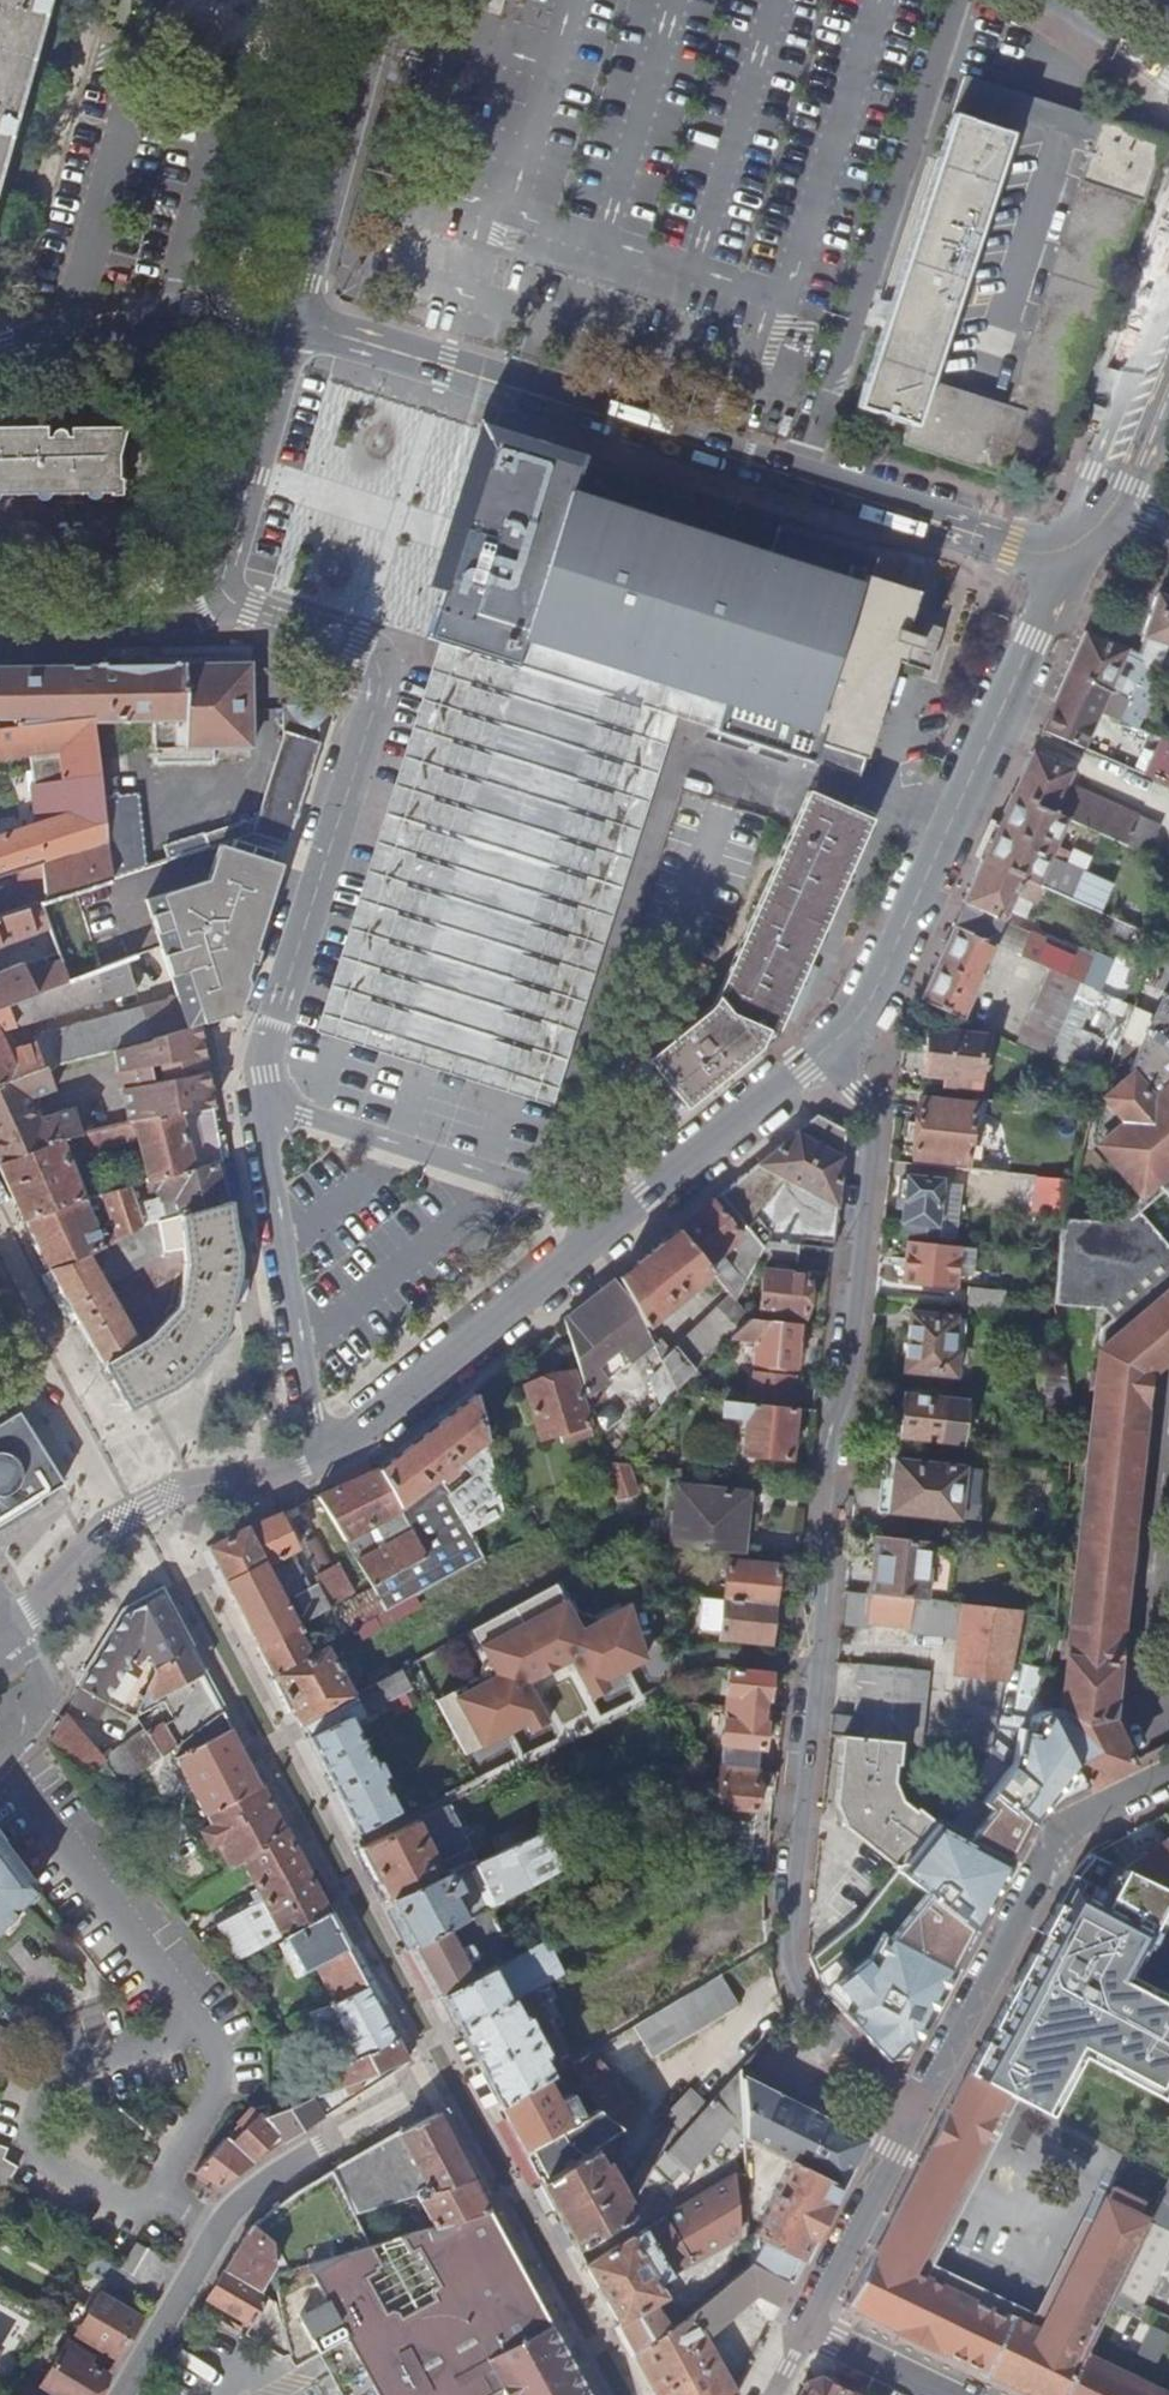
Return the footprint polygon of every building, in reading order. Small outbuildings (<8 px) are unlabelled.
[(47,0),(0,0),(0,169),(47,0)] [(1100,123),(1094,143),(1081,182),(1007,408),(929,383),(1009,139),(1010,133),(1015,118),(1022,98),(964,79),(953,113),(888,315),(858,408),(914,427),(909,442),(1002,474),(1012,445),(1057,460),(1140,201),(1142,202),(1161,142),(1139,135),(1117,128),(1100,123)] [(1015,118),(1057,131),(1094,143),(1100,123),(1063,111),(1022,98),(1015,118)] [(429,587),(443,592),(491,439),(583,468),(586,469),(590,455),(481,420),(429,587)] [(0,431),(0,491),(32,491),(32,496),(34,499),(36,500),(38,499),(41,498),(42,495),(52,495),(52,503),(78,503),(78,495),(82,495),(83,498),(87,499),(91,498),(92,494),(96,494),(96,503),(121,502),(121,450),(108,430),(0,431)] [(457,648),(521,669),(576,489),(583,468),(491,439),(443,592),(431,632),(429,639),(457,648)] [(586,469),(583,468),(576,489),(770,551),(777,530),(586,469)] [(576,489),(521,669),(659,712),(713,730),(811,761),(816,745),(863,760),(894,661),(914,667),(922,641),(900,634),(913,592),(868,579),(873,560),(777,530),(770,551),(576,489)] [(1156,595),(1142,634),(1143,637),(1138,652),(1153,681),(1167,645),(1168,645),(1168,599),(1156,595)] [(1113,674),(1125,647),(1084,633),(1066,672),(1124,697),(1116,719),(1136,728),(1153,692),(1113,674)] [(542,1087),(659,712),(521,669),(457,648),(339,1023),(542,1087)] [(18,728),(93,719),(94,725),(149,724),(150,767),(210,764),(209,751),(248,751),(248,666),(143,668),(129,668),(0,669),(0,729),(18,728)] [(1097,711),(1116,719),(1124,697),(1066,672),(1040,730),(1080,748),(1097,711)] [(258,835),(267,838),(287,845),(299,809),(319,749),(320,728),(326,716),(326,698),(317,691),(302,691),(299,692),(291,697),(289,707),(282,706),(283,738),(258,818),(255,833),(253,833),(258,835)] [(16,874),(42,866),(45,907),(111,886),(111,882),(103,796),(94,725),(93,719),(18,728),(0,729),(0,761),(29,758),(33,787),(30,788),(35,824),(0,835),(0,879),(16,874)] [(1142,775),(1158,782),(1168,787),(1168,743),(1159,738),(1142,775)] [(1071,769),(1031,751),(1024,767),(1011,795),(1065,818),(1143,853),(1155,825),(1064,784),(1071,769)] [(139,793),(103,796),(111,882),(147,869),(139,793)] [(734,1059),(752,1044),(755,1039),(761,1029),(775,1035),(782,1018),(798,984),(807,963),(802,960),(809,942),(815,944),(830,912),(825,908),(833,889),(839,891),(871,820),(811,793),(792,835),(787,832),(775,858),(739,941),(731,957),(727,964),(733,967),(722,991),(714,1008),(710,1006),(705,1011),(699,1016),(688,1025),(644,1060),(628,1073),(632,1083),(636,1091),(645,1102),(653,1111),(661,1119),(667,1123),(686,1107),(728,1074),(723,1068),(720,1063),(732,1055),(734,1059)] [(1040,885),(1098,911),(1110,884),(1062,862),(1066,852),(1053,845),(1065,818),(1011,795),(982,860),(1040,885)] [(164,846),(170,861),(253,833),(255,833),(258,818),(164,846)] [(221,853),(212,880),(271,859),(276,851),(245,842),(232,849),(221,853)] [(232,959),(252,952),(254,947),(257,937),(278,875),(271,859),(212,880),(150,901),(181,996),(142,1007),(151,1041),(188,1030),(200,1026),(232,1017),(241,987),(232,959)] [(1033,900),(1040,885),(982,860),(953,925),(986,940),(996,917),(1002,918),(1014,892),(1033,900)] [(42,908),(45,907),(42,866),(16,874),(21,893),(0,900),(0,920),(42,908)] [(50,931),(42,908),(0,920),(0,949),(50,931)] [(1122,939),(1129,925),(1110,917),(1104,931),(1122,939)] [(960,1017),(993,943),(986,940),(953,925),(920,999),(960,1017)] [(1028,933),(1018,955),(1023,957),(1047,968),(1078,982),(1097,991),(1111,962),(1089,952),(1086,960),(1028,933)] [(44,960),(21,967),(33,996),(68,983),(60,961),(46,966),(44,960)] [(137,992),(126,963),(68,983),(33,996),(0,1008),(0,1032),(137,992)] [(33,996),(21,967),(20,965),(0,973),(0,1008),(33,996)] [(1054,1036),(1078,982),(1047,968),(1022,1022),(1054,1036)] [(48,1070),(88,1060),(103,1055),(116,1052),(151,1041),(142,1007),(32,1037),(35,1046),(8,1055),(0,1036),(0,1088),(48,1070)] [(122,1083),(127,1122),(214,1107),(208,1068),(200,1026),(188,1030),(151,1041),(116,1052),(122,1083)] [(953,1084),(977,1085),(980,1036),(926,1031),(923,1074),(954,1077),(953,1084)] [(1044,1712),(1084,1786),(1132,1763),(1109,1716),(1126,1560),(1146,1375),(1168,1355),(1168,1069),(1158,1055),(1104,1099),(1124,1123),(1097,1147),(1139,1196),(1105,1225),(1063,1219),(1059,1233),(1057,1250),(1051,1305),(1100,1309),(1109,1321),(1099,1330),(1086,1461),(1058,1713),(1044,1712)] [(48,1070),(0,1088),(0,1163),(0,1164),(63,1143),(81,1140),(80,1135),(73,1108),(43,1118),(40,1110),(36,1100),(56,1092),(48,1070)] [(912,1157),(966,1162),(972,1104),(918,1097),(912,1157)] [(174,1203),(178,1219),(231,1204),(214,1107),(127,1122),(80,1135),(81,1140),(86,1162),(99,1159),(99,1152),(136,1142),(146,1183),(148,1196),(156,1194),(157,1199),(159,1206),(162,1205),(174,1203)] [(752,1236),(762,1248),(764,1243),(797,1246),(832,1249),(844,1131),(816,1115),(720,1196),(752,1236)] [(84,1202),(63,1143),(0,1164),(12,1189),(25,1218),(84,1202)] [(904,1196),(901,1233),(934,1237),(939,1178),(907,1175),(906,1178),(901,1178),(900,1195),(904,1196)] [(1032,1209),(1064,1212),(1072,1180),(1034,1176),(1032,1209)] [(49,1269),(145,1228),(138,1205),(132,1187),(84,1202),(25,1218),(35,1239),(49,1269)] [(157,1199),(138,1205),(145,1228),(166,1222),(162,1205),(159,1206),(157,1199)] [(738,1235),(711,1203),(704,1209),(678,1230),(704,1264),(738,1235)] [(178,1219),(166,1222),(145,1228),(49,1269),(84,1329),(129,1409),(146,1402),(172,1389),(186,1377),(199,1361),(225,1332),(231,1302),(238,1278),(238,1256),(234,1234),(231,1204),(178,1219)] [(646,1327),(711,1273),(704,1264),(678,1230),(619,1278),(637,1311),(646,1327)] [(749,1253),(738,1268),(747,1276),(756,1258),(762,1248),(752,1236),(742,1244),(749,1253)] [(902,1284),(954,1288),(958,1246),(907,1241),(902,1284)] [(795,1261),(797,1246),(764,1243),(762,1248),(756,1258),(795,1261)] [(738,1268),(723,1288),(728,1295),(734,1302),(747,1276),(738,1268)] [(759,1312),(803,1317),(808,1274),(763,1271),(759,1312)] [(586,1396),(653,1343),(653,1342),(649,1334),(646,1327),(637,1311),(619,1278),(563,1322),(585,1393),(586,1396)] [(967,1287),(965,1307),(1001,1311),(1003,1291),(967,1287)] [(657,1339),(653,1342),(653,1343),(664,1368),(675,1393),(729,1339),(747,1320),(734,1302),(728,1295),(668,1351),(657,1339)] [(904,1369),(954,1374),(955,1353),(949,1352),(953,1318),(910,1312),(904,1369)] [(795,1343),(797,1325),(747,1320),(729,1339),(755,1341),(753,1365),(794,1368),(797,1344),(795,1343)] [(1047,1364),(1043,1397),(1068,1399),(1062,1366),(1047,1364)] [(649,1380),(661,1407),(669,1398),(675,1393),(664,1368),(649,1380)] [(570,1373),(523,1388),(542,1448),(589,1434),(570,1373)] [(749,1405),(788,1409),(791,1377),(751,1373),(749,1405)] [(501,1514),(474,1394),(379,1470),(378,1471),(399,1508),(411,1530),(425,1555),(469,1532),(501,1514)] [(897,1435),(959,1440),(962,1400),(901,1394),(897,1435)] [(1040,1420),(1072,1424),(1072,1420),(1068,1399),(1043,1397),(1040,1420)] [(789,1458),(793,1409),(788,1409),(749,1405),(746,1405),(722,1403),(721,1416),(745,1418),(742,1455),(789,1458)] [(20,1513),(10,1497),(56,1470),(18,1408),(0,1419),(0,1525),(20,1513)] [(881,1509),(957,1516),(961,1467),(894,1461),(891,1487),(883,1487),(881,1509)] [(634,1493),(626,1465),(606,1463),(616,1497),(617,1499),(634,1493)] [(65,1483),(56,1470),(10,1497),(20,1513),(60,1487),(64,1484),(65,1483)] [(365,1528),(399,1508),(378,1471),(319,1497),(372,1583),(425,1555),(411,1530),(376,1550),(365,1528)] [(677,1486),(671,1546),(740,1553),(746,1493),(677,1486)] [(278,1590),(295,1580),(303,1576),(290,1550),(297,1547),(280,1515),(251,1528),(209,1549),(217,1564),(227,1582),(243,1611),(251,1627),(259,1643),(296,1624),(317,1612),(336,1603),(353,1594),(335,1563),(315,1575),(314,1584),(301,1590),(283,1600),(278,1590)] [(480,1557),(481,1556),(469,1532),(425,1555),(439,1580),(480,1557)] [(875,1538),(874,1547),(891,1547),(891,1540),(875,1538)] [(874,1547),(869,1594),(924,1600),(928,1552),(929,1544),(891,1540),(891,1547),(874,1547)] [(949,1554),(928,1552),(924,1600),(945,1603),(949,1554)] [(726,1559),(722,1598),(773,1603),(777,1564),(726,1559)] [(301,1590),(295,1580),(278,1590),(283,1600),(301,1590)] [(579,1627),(553,1582),(540,1589),(469,1628),(495,1674),(455,1696),(452,1690),(434,1700),(463,1753),(478,1745),(479,1747),(523,1723),(527,1731),(546,1721),(525,1682),(568,1659),(589,1698),(607,1688),(603,1680),(643,1658),(626,1601),(579,1627)] [(964,1677),(959,1749),(987,1752),(1001,1683),(1005,1683),(1008,1672),(1019,1613),(1019,1611),(945,1603),(924,1600),(869,1594),(844,1592),(842,1618),(841,1623),(867,1626),(868,1622),(906,1626),(907,1631),(956,1637),(954,1676),(964,1677)] [(131,1718),(134,1716),(132,1714),(154,1666),(189,1648),(182,1636),(167,1607),(160,1595),(126,1613),(70,1704),(87,1714),(96,1699),(131,1718)] [(770,1641),(773,1603),(722,1598),(704,1596),(701,1626),(719,1628),(719,1636),(770,1641)] [(1052,1616),(1019,1613),(1008,1672),(1039,1679),(1049,1651),(1052,1616)] [(311,1653),(296,1624),(259,1643),(267,1657),(275,1674),(311,1653)] [(352,1693),(325,1645),(311,1653),(275,1674),(278,1679),(289,1702),(301,1723),(352,1694),(352,1693)] [(147,1732),(144,1732),(160,1757),(170,1749),(222,1711),(215,1699),(209,1687),(203,1676),(189,1648),(154,1666),(132,1714),(134,1716),(161,1703),(170,1720),(147,1732)] [(855,1715),(832,1713),(829,1736),(841,1737),(899,1743),(920,1745),(927,1670),(860,1664),(855,1715)] [(409,1686),(399,1667),(352,1693),(352,1694),(301,1723),(357,1832),(395,1812),(375,1774),(381,1770),(376,1761),(370,1764),(348,1721),(409,1686)] [(772,1673),(729,1668),(725,1706),(763,1709),(764,1698),(769,1697),(772,1673)] [(762,1721),(763,1709),(725,1706),(721,1743),(764,1747),(767,1722),(762,1721)] [(854,1922),(809,1958),(825,1993),(886,2060),(908,2057),(1010,1862),(1006,1860),(1027,1820),(1031,1823),(1060,1798),(1084,1786),(1044,1712),(1043,1710),(1031,1716),(1029,1729),(1018,1727),(1012,1759),(1009,1765),(981,1802),(990,1809),(967,1839),(933,1822),(894,1871),(854,1922)] [(172,1757),(197,1799),(206,1815),(261,1785),(247,1757),(222,1711),(170,1749),(174,1754),(172,1757)] [(101,1761),(63,1716),(46,1744),(75,1780),(94,1805),(160,1757),(144,1732),(140,1733),(101,1761)] [(889,1866),(894,1871),(933,1822),(916,1808),(912,1812),(898,1800),(891,1782),(892,1765),(897,1763),(899,1743),(841,1737),(835,1802),(845,1827),(889,1864),(889,1866)] [(754,1782),(754,1769),(720,1766),(716,1803),(756,1808),(759,1783),(754,1782)] [(220,1851),(230,1868),(242,1860),(284,1829),(274,1810),(261,1785),(206,1815),(212,1824),(201,1830),(210,1845),(220,1840),(224,1847),(220,1851)] [(472,1859),(444,1804),(364,1845),(377,1870),(392,1898),(466,1862),(472,1859)] [(491,1837),(495,1849),(528,1834),(522,1822),(491,1837)] [(264,1900),(255,1904),(218,1923),(236,1960),(283,1936),(329,1912),(307,1872),(284,1829),(242,1860),(257,1887),(264,1900)] [(0,1838),(0,1926),(36,1887),(0,1838)] [(1124,1867),(1168,1888),(1168,1841),(1164,1838),(1124,1867)] [(706,1860),(725,1851),(722,1841),(703,1851),(706,1860)] [(1049,2116),(1081,2057),(1168,2103),(1168,1998),(1130,1977),(1147,1947),(1149,1949),(1159,1931),(1168,1912),(1164,1909),(1168,1899),(1168,1888),(1124,1867),(1091,1851),(1073,1873),(1067,1885),(1038,1939),(968,2074),(1003,2092),(1049,2116)] [(461,1879),(476,1872),(472,1859),(466,1862),(392,1898),(398,1909),(404,1921),(416,1944),(463,1919),(458,1910),(482,1897),(479,1883),(451,1896),(444,1881),(453,1877),(461,1879)] [(249,1892),(255,1904),(264,1900),(257,1887),(249,1892)] [(495,1923),(485,1906),(463,1919),(416,1944),(429,1970),(442,1994),(473,1977),(456,1947),(474,1938),(473,1935),(495,1923)] [(283,1936),(302,1972),(317,1965),(348,1949),(339,1932),(329,1912),(283,1936)] [(460,2028),(534,1989),(563,1975),(544,1938),(473,1977),(442,1994),(451,2012),(460,2028)] [(308,2013),(317,2031),(337,2020),(340,2022),(342,2027),(357,2055),(394,2037),(392,2033),(371,1991),(348,1949),(317,1965),(336,2002),(308,2013)] [(741,2006),(722,1974),(634,2025),(652,2057),(741,2006)] [(573,2062),(534,1989),(460,2028),(479,2064),(500,2105),(545,2080),(551,2078),(549,2076),(554,2073),(571,2062),(573,2062)] [(318,2033),(342,2027),(340,2022),(337,2020),(317,2031),(318,2033)] [(14,2033),(0,2028),(0,2073),(14,2033)] [(322,2074),(331,2090),(407,2060),(401,2049),(394,2037),(357,2055),(357,2056),(322,2074)] [(617,2076),(597,2047),(593,2050),(573,2062),(571,2062),(583,2082),(598,2111),(599,2113),(601,2114),(620,2127),(634,2111),(613,2079),(617,2076)] [(267,2103),(258,2106),(257,2112),(242,2126),(238,2124),(225,2137),(252,2162),(369,2083),(408,2062),(407,2060),(331,2090),(268,2115),(267,2103)] [(682,2168),(690,2175),(721,2140),(732,2150),(744,2139),(741,2076),(742,2067),(707,2103),(702,2109),(668,2148),(665,2151),(682,2168)] [(569,2109),(576,2121),(579,2120),(554,2073),(549,2076),(551,2078),(545,2080),(562,2112),(569,2109)] [(1107,2201),(1104,2200),(1052,2305),(1060,2309),(1049,2333),(1010,2314),(1007,2318),(910,2271),(1003,2092),(968,2074),(953,2102),(878,2244),(873,2254),(844,2308),(850,2311),(851,2308),(898,2330),(896,2333),(902,2336),(904,2333),(929,2345),(928,2349),(934,2351),(936,2348),(956,2358),(981,2370),(980,2374),(985,2376),(987,2373),(1033,2394),(1064,2394),(1084,2355),(1086,2351),(1115,2290),(1149,2220),(1107,2201)] [(817,2115),(741,2076),(744,2139),(774,2154),(791,2163),(840,2186),(864,2139),(817,2115)] [(562,2112),(545,2080),(500,2105),(503,2111),(514,2131),(525,2150),(532,2164),(541,2181),(573,2160),(590,2148),(576,2121),(569,2109),(562,2112)] [(623,2165),(614,2149),(607,2136),(601,2141),(590,2148),(573,2160),(541,2181),(558,2211),(565,2224),(577,2246),(625,2216),(653,2168),(665,2151),(668,2148),(702,2109),(707,2103),(691,2087),(665,2115),(672,2121),(654,2139),(618,2201),(605,2175),(623,2165)] [(258,2106),(253,2108),(238,2124),(242,2126),(257,2112),(258,2106)] [(335,2169),(332,2171),(353,2213),(416,2194),(471,2178),(454,2146),(436,2114),(335,2169)] [(628,2139),(620,2127),(607,2136),(614,2149),(628,2139)] [(225,2137),(193,2172),(216,2186),(252,2162),(225,2137)] [(745,2165),(756,2170),(766,2167),(774,2154),(744,2139),(745,2165)] [(0,2150),(0,2198),(2,2199),(19,2170),(6,2163),(9,2153),(0,2150)] [(669,2183),(682,2168),(665,2151),(653,2168),(669,2183)] [(753,2235),(747,2236),(748,2266),(789,2284),(840,2186),(791,2163),(753,2235)] [(294,2192),(252,2225),(268,2238),(272,2269),(273,2272),(369,2245),(353,2213),(332,2171),(294,2192)] [(416,2194),(434,2226),(489,2211),(480,2194),(471,2178),(416,2194)] [(731,2178),(587,2264),(610,2307),(614,2314),(636,2353),(668,2331),(653,2303),(663,2296),(656,2283),(738,2234),(731,2178)] [(1158,2203),(1168,2208),(1168,2180),(1158,2203)] [(1155,2207),(1143,2201),(1140,2200),(1114,2187),(1107,2201),(1149,2220),(1155,2207)] [(1158,2203),(1155,2207),(1149,2220),(1168,2230),(1168,2208),(1158,2203)] [(550,2324),(537,2299),(519,2266),(489,2211),(434,2226),(402,2236),(411,2251),(418,2247),(439,2284),(432,2288),(430,2293),(434,2299),(402,2316),(398,2310),(393,2308),(387,2311),(367,2276),(379,2269),(378,2266),(380,2265),(369,2245),(273,2272),(278,2301),(283,2328),(288,2354),(294,2364),(318,2351),(329,2371),(356,2359),(376,2391),(370,2394),(419,2394),(550,2324)] [(1168,2245),(1168,2230),(1149,2220),(1115,2290),(1126,2295),(1141,2303),(1168,2245)] [(249,2228),(224,2271),(274,2299),(278,2301),(273,2272),(272,2269),(268,2238),(252,2225),(249,2228)] [(134,2243),(119,2268),(156,2290),(171,2263),(134,2243)] [(118,2287),(147,2304),(156,2290),(119,2268),(113,2264),(96,2254),(85,2274),(115,2291),(118,2287)] [(762,2316),(771,2320),(789,2284),(748,2266),(717,2291),(736,2313),(753,2299),(764,2313),(762,2316)] [(283,2328),(274,2299),(224,2271),(208,2298),(250,2323),(244,2334),(281,2356),(288,2354),(283,2328)] [(76,2334),(116,2357),(130,2333),(139,2318),(114,2303),(116,2298),(109,2294),(106,2299),(80,2284),(55,2326),(74,2337),(76,2334)] [(715,2361),(703,2367),(692,2348),(703,2340),(736,2313),(717,2291),(690,2313),(690,2316),(668,2331),(636,2353),(655,2388),(658,2394),(732,2394),(733,2394),(715,2361)] [(1045,2322),(1049,2333),(1060,2309),(1052,2305),(1045,2322)] [(1123,2313),(1109,2341),(1155,2362),(1168,2336),(1123,2313)] [(504,2387),(508,2394),(589,2394),(588,2393),(568,2358),(550,2324),(419,2394),(490,2394),(504,2387)] [(715,2361),(703,2340),(692,2348),(703,2367),(715,2361)] [(59,2394),(94,2394),(106,2375),(85,2362),(89,2355),(66,2341),(40,2383),(59,2394)] [(1084,2355),(1064,2394),(1168,2394),(1084,2355)] [(329,2371),(342,2392),(343,2394),(370,2394),(376,2391),(356,2359),(329,2371)] [(841,2389),(820,2378),(806,2382),(800,2394),(854,2394),(841,2389)]
